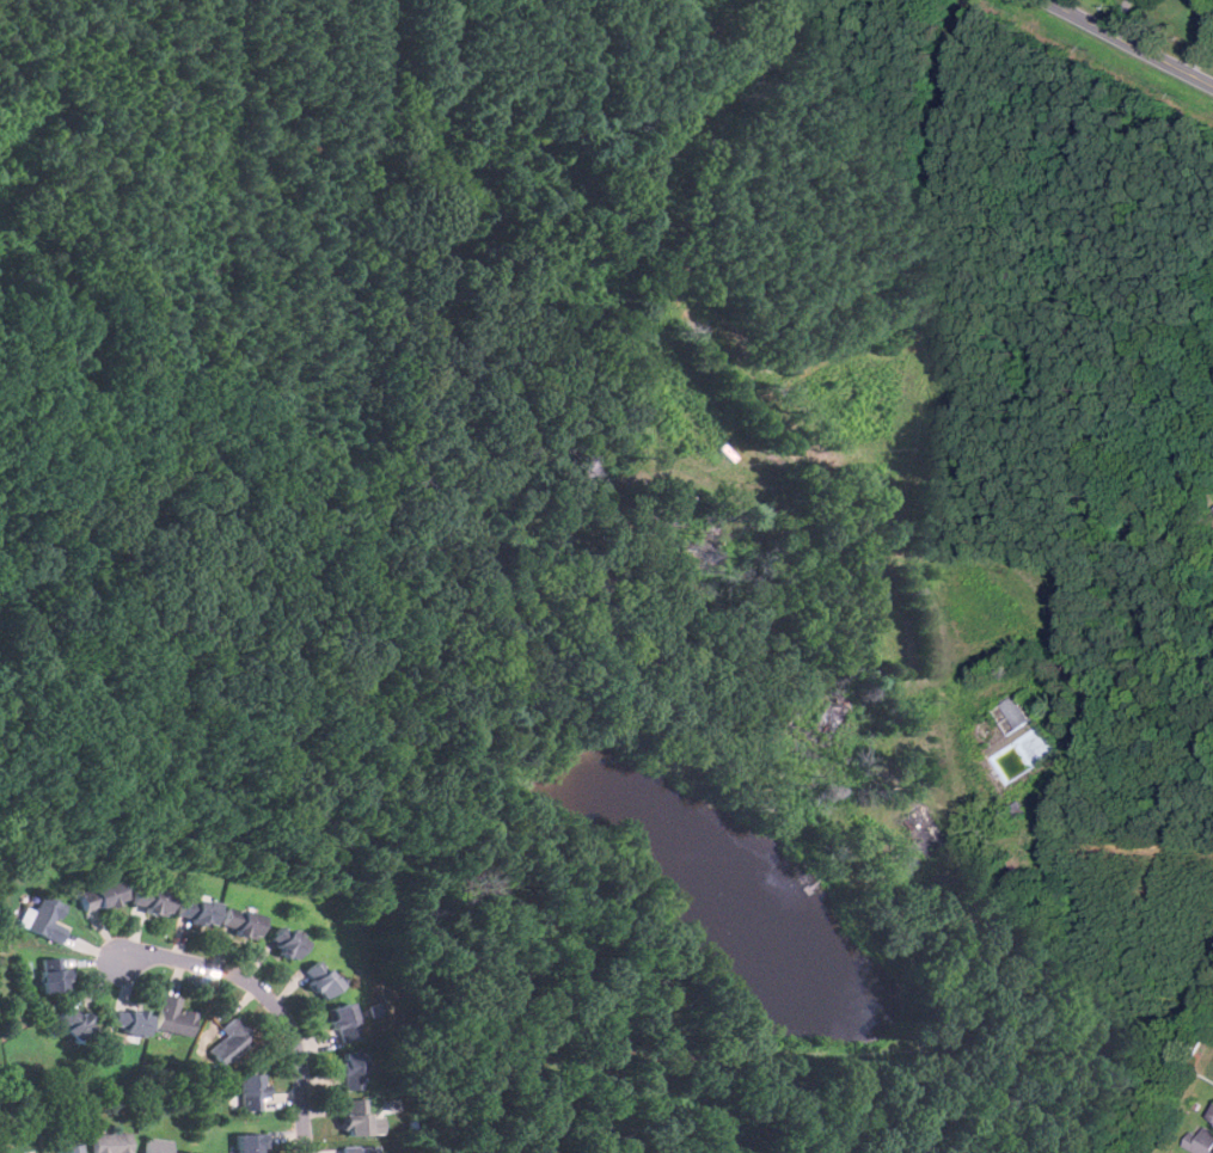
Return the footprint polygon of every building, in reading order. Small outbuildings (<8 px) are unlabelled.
[(577,449),(578,474),(601,474),(601,449),(577,449)] [(78,889),(82,909),(124,900),(120,878),(78,889)] [(172,891),(136,884),(131,907),(167,914),(172,891)] [(18,925),(60,942),(66,926),(56,921),(63,903),(41,894),(33,910),(25,907),(18,925)] [(220,902),(182,894),(177,916),(214,925),(220,902)] [(221,926),(256,938),(263,915),(228,904),(221,926)] [(306,944),(283,922),(269,938),(292,959),(306,944)] [(42,956),(42,992),(66,992),(66,956),(42,956)] [(342,983),(319,957),(302,973),(325,998),(342,983)] [(179,996),(163,993),(154,1028),(191,1036),(196,1013),(176,1008),(179,996)] [(81,1043),(98,1026),(72,1000),(55,1017),(81,1043)] [(341,1042),(361,1035),(349,1001),(329,1008),(341,1042)] [(148,1031),(148,1007),(110,1007),(110,1031),(148,1031)] [(226,1036),(209,1049),(221,1066),(253,1042),(234,1016),(220,1028),(226,1036)] [(343,1088),(364,1088),(364,1051),(343,1051),(343,1088)] [(240,1073),(240,1110),(263,1110),(263,1073),(240,1073)] [(452,1096),(461,1106),(473,1097),(464,1085),(452,1096)] [(368,1099),(344,1100),(345,1135),(385,1134),(382,1115),(368,1116),(368,1099)] [(1199,1152),(1212,1152),(1212,1131),(1205,1127),(1201,1135),(1190,1130),(1183,1145),(1199,1152)] [(237,1131),(237,1152),(267,1152),(267,1131),(237,1131)] [(129,1133),(92,1133),(92,1152),(130,1152),(129,1133)] [(170,1139),(143,1139),(143,1152),(170,1152),(170,1139)] [(51,1149),(52,1152),(81,1152),(80,1145),(51,1149)] [(378,1145),(341,1145),(341,1152),(378,1152),(378,1145)]
